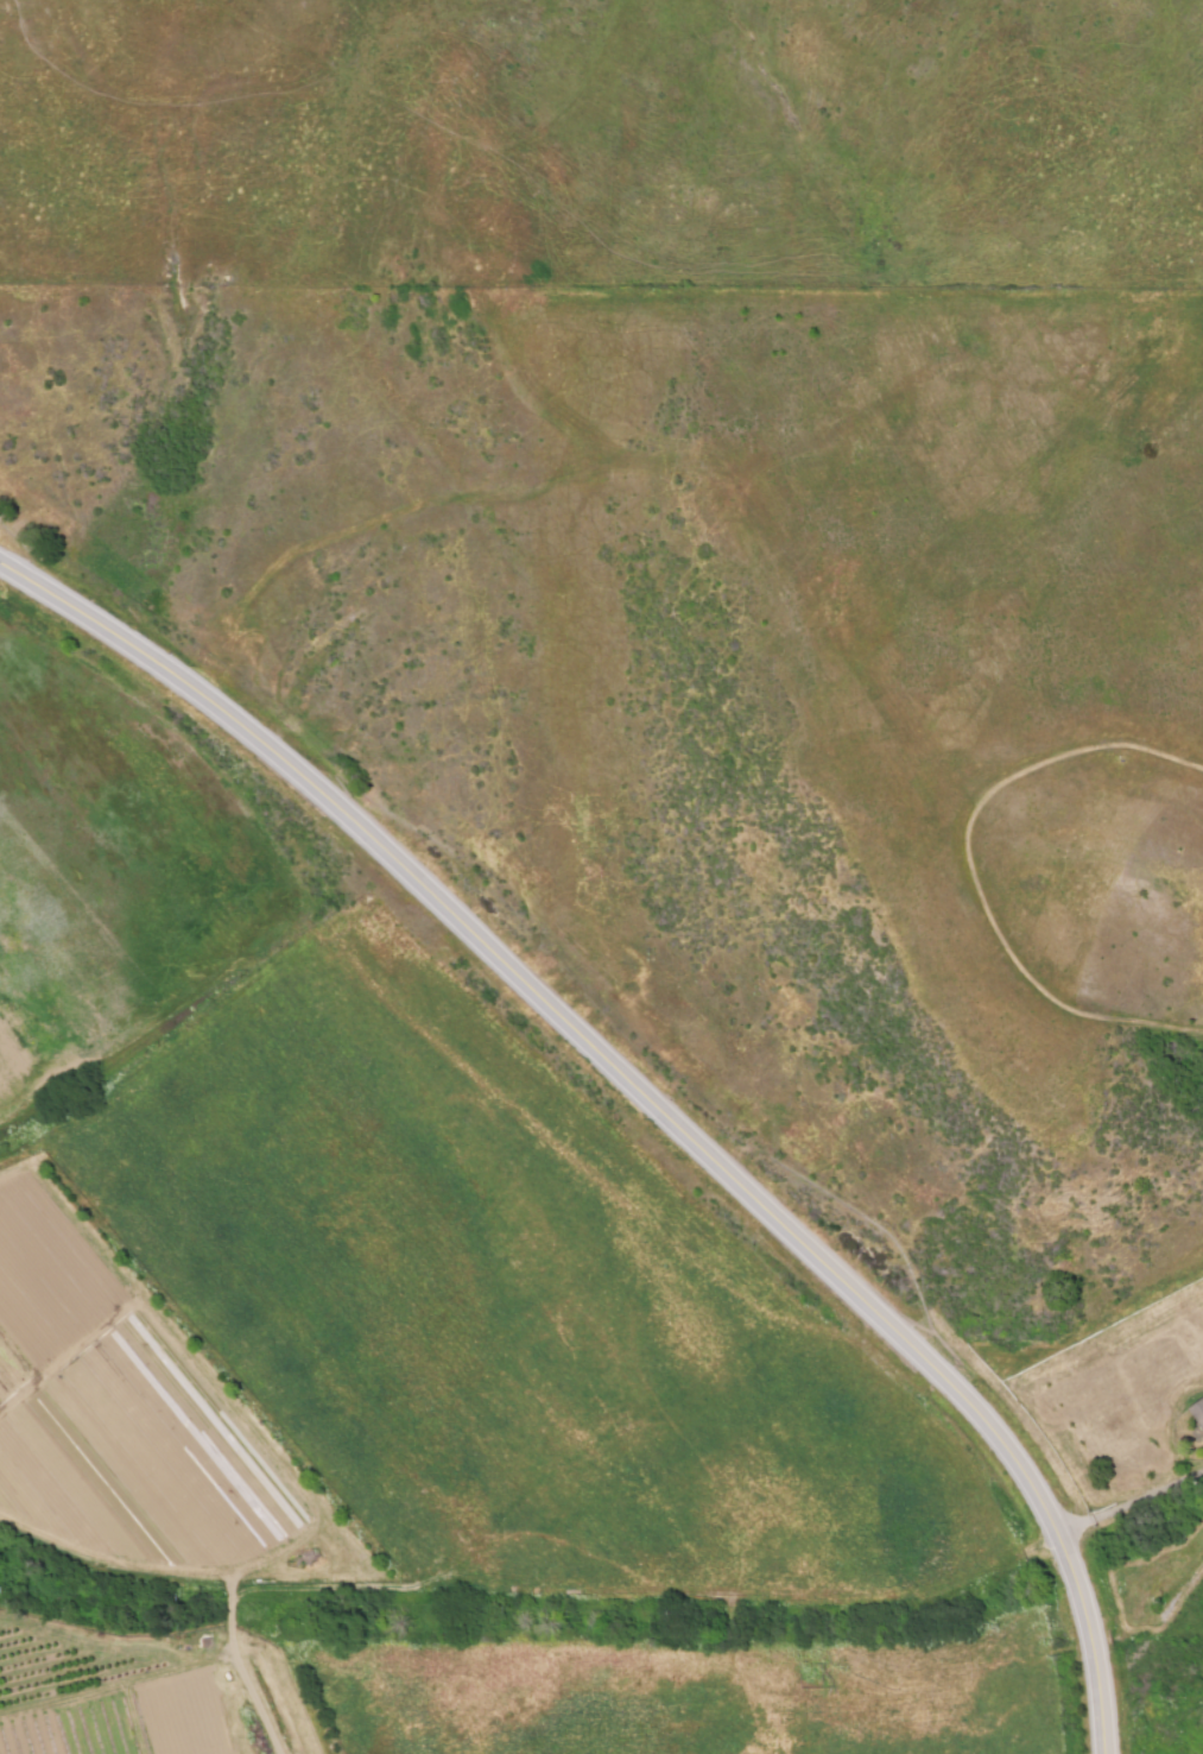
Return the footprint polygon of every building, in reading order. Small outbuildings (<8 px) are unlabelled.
[(1188,1407),(1202,1429),(1202,1396),(1188,1407)]
